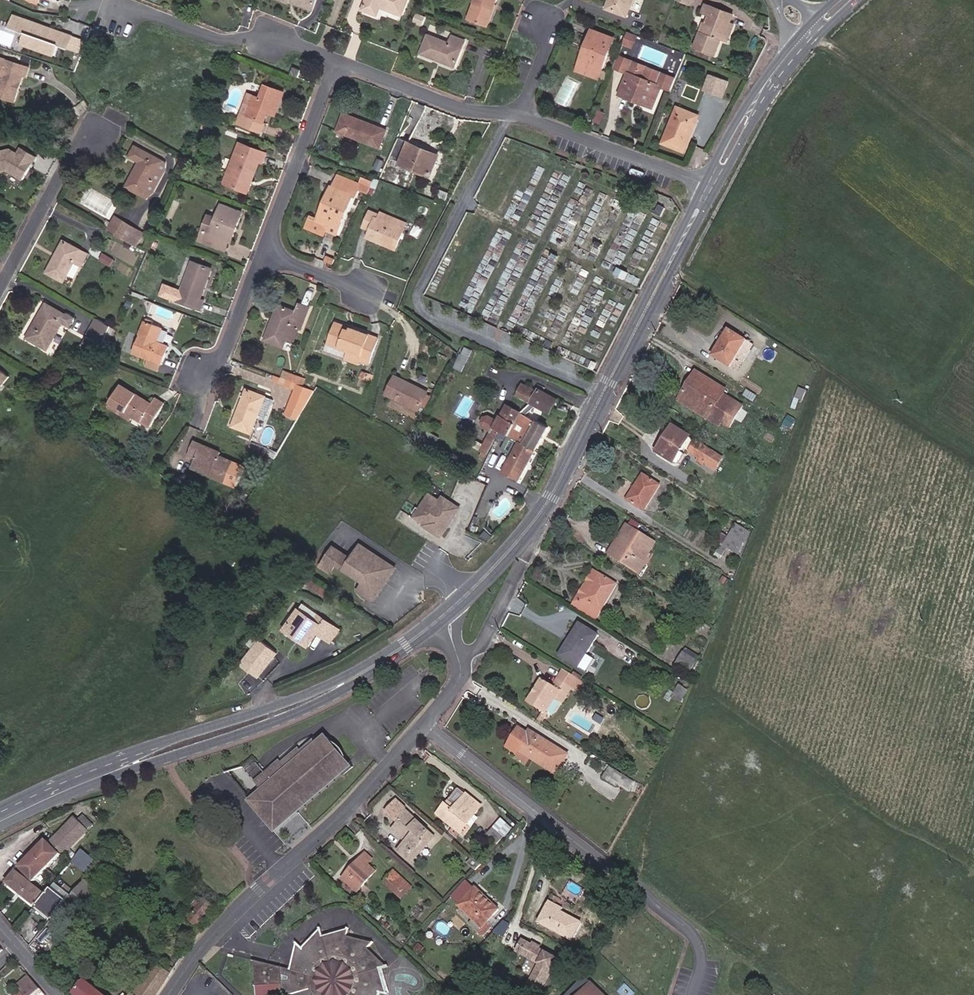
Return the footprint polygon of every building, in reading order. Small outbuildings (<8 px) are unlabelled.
[(366,12),(383,18),(386,10),(408,18),(414,0),(370,0),(366,12)] [(486,22),(493,0),(472,0),(470,8),(477,10),(474,18),(486,22)] [(609,10),(632,18),(638,0),(613,0),(609,10)] [(719,36),(721,37),(728,19),(730,11),(703,2),(700,10),(708,13),(705,22),(702,31),(699,30),(693,45),(713,52),(719,36)] [(467,16),(474,18),(477,10),(470,8),(467,16)] [(414,21),(423,24),(425,16),(416,13),(414,21)] [(17,32),(21,19),(12,17),(9,29),(17,32)] [(68,47),(72,35),(51,29),(51,31),(41,28),(42,26),(21,19),(17,32),(26,35),(23,45),(56,55),(59,45),(68,47)] [(721,37),(726,39),(733,21),(728,19),(721,37)] [(584,69),(602,75),(615,39),(593,31),(588,48),(592,49),(584,69)] [(631,47),(635,35),(627,32),(623,44),(631,47)] [(453,42),(433,34),(426,53),(460,68),(470,41),(456,35),(453,42)] [(601,79),(602,75),(584,69),(592,49),(588,48),(579,71),(601,79)] [(0,55),(0,79),(3,80),(0,91),(0,96),(18,102),(26,77),(30,79),(33,67),(0,55)] [(624,72),(629,60),(619,56),(614,69),(624,72)] [(675,77),(629,60),(624,72),(629,74),(621,96),(636,102),(638,98),(656,105),(663,86),(670,89),(675,77)] [(289,75),(297,78),(300,70),(293,67),(289,75)] [(733,82),(713,74),(707,90),(728,99),(733,82)] [(569,107),(579,83),(566,78),(556,101),(569,107)] [(267,103),(275,106),(281,89),(263,82),(258,94),(251,92),(251,90),(247,89),(234,119),(258,128),(265,109),(267,103)] [(654,109),(656,105),(638,98),(636,102),(654,109)] [(704,115),(680,105),(664,145),(688,155),(704,115)] [(391,131),(347,113),(340,133),(383,151),(391,131)] [(201,124),(210,128),(212,122),(203,119),(201,124)] [(196,128),(208,133),(210,128),(201,124),(198,123),(196,128)] [(224,169),(230,171),(240,143),(234,141),(224,169)] [(271,152),(243,141),(226,186),(253,197),(264,164),(268,163),(271,152)] [(430,174),(436,155),(418,150),(420,146),(406,141),(398,164),(430,174)] [(169,162),(138,144),(133,157),(142,162),(129,187),(151,199),(170,170),(169,162)] [(436,155),(437,152),(420,146),(418,150),(436,155)] [(40,160),(25,151),(21,158),(13,153),(0,157),(0,177),(11,174),(27,184),(40,160)] [(333,186),(345,190),(349,180),(336,175),(332,185),(333,186)] [(327,224),(337,227),(350,193),(354,194),(358,183),(349,180),(345,190),(333,186),(329,196),(326,195),(318,219),(310,216),(306,227),(324,233),(326,228),(327,224)] [(231,227),(234,228),(240,213),(220,205),(215,219),(209,234),(200,231),(196,241),(212,246),(215,237),(226,241),(231,227)] [(381,241),(396,246),(404,226),(377,216),(378,212),(369,209),(364,225),(371,228),(370,232),(383,237),(381,241)] [(200,231),(209,234),(215,219),(206,216),(200,231)] [(110,229),(115,232),(121,220),(117,217),(110,229)] [(130,240),(136,228),(122,219),(121,220),(115,232),(130,240)] [(226,241),(229,242),(234,228),(231,227),(226,241)] [(130,240),(134,243),(141,231),(136,228),(130,240)] [(368,236),(381,241),(383,237),(370,232),(368,236)] [(212,246),(223,250),(226,241),(215,237),(212,246)] [(93,254),(68,239),(49,273),(68,284),(79,265),(85,269),(93,254)] [(218,268),(197,260),(181,304),(206,311),(210,300),(207,298),(218,268)] [(301,312),(283,304),(270,341),(290,350),(292,342),(306,333),(314,307),(304,302),(301,312)] [(78,319),(49,303),(31,338),(52,350),(68,325),(74,328),(78,319)] [(96,317),(87,335),(103,343),(112,326),(96,317)] [(168,345),(157,340),(163,327),(145,319),(132,350),(148,357),(160,361),(161,362),(168,345)] [(332,326),(347,331),(348,328),(333,323),(332,326)] [(356,360),(365,363),(375,337),(348,328),(347,331),(332,326),(326,344),(358,356),(356,360)] [(711,354),(727,364),(742,338),(726,329),(711,354)] [(727,364),(733,368),(748,342),(742,338),(727,364)] [(479,353),(471,349),(467,357),(476,361),(479,353)] [(145,364),(157,369),(160,361),(148,357),(145,364)] [(15,378),(4,369),(0,372),(0,394),(15,378)] [(732,391),(700,370),(681,402),(723,429),(742,403),(729,395),(732,391)] [(433,392),(399,375),(389,395),(423,413),(433,392)] [(301,410),(312,389),(303,386),(298,384),(293,382),(288,380),(286,386),(296,389),(290,406),(301,410)] [(555,414),(562,397),(543,388),(542,390),(526,383),(521,395),(555,414)] [(269,397),(249,388),(237,427),(256,436),(269,397)] [(135,421),(153,431),(165,406),(155,400),(151,407),(120,390),(109,411),(126,420),(127,417),(135,421)] [(426,408),(431,410),(435,402),(430,400),(426,408)] [(532,481),(556,427),(514,405),(508,417),(511,418),(507,424),(505,423),(495,418),(491,419),(489,423),(489,425),(491,429),(499,433),(495,441),(501,444),(508,431),(518,436),(527,440),(521,455),(513,473),(532,481)] [(658,448),(675,458),(680,449),(690,434),(673,424),(658,448)] [(515,452),(521,455),(527,440),(518,436),(516,439),(521,442),(515,452)] [(702,455),(706,458),(712,448),(696,438),(690,448),(702,455)] [(234,462),(220,456),(222,452),(195,441),(189,456),(196,459),(194,464),(213,472),(211,475),(226,481),(234,462)] [(494,456),(501,444),(495,441),(487,454),(488,454),(488,455),(492,458),(493,456),(494,456)] [(706,458),(702,455),(699,459),(716,469),(725,455),(712,448),(706,458)] [(682,463),(687,453),(680,449),(675,458),(682,463)] [(211,475),(213,472),(194,464),(193,468),(211,475)] [(665,487),(647,475),(631,502),(650,513),(665,487)] [(452,529),(464,510),(449,500),(446,505),(435,497),(419,522),(429,528),(430,525),(433,527),(431,530),(445,540),(446,539),(449,540),(455,531),(452,529)] [(727,545),(740,550),(747,532),(744,531),(747,523),(735,519),(726,543),(720,541),(716,553),(723,556),(727,545)] [(619,557),(637,567),(653,541),(627,524),(615,544),(623,549),(619,557)] [(377,596),(396,566),(361,544),(352,559),(334,547),(321,568),(331,574),(336,565),(364,583),(359,591),(368,597),(372,592),(377,596)] [(610,552),(619,557),(623,549),(615,544),(610,552)] [(622,585),(596,570),(575,606),(599,621),(622,585)] [(374,601),(377,596),(372,592),(368,597),(374,601)] [(314,624),(299,612),(290,625),(304,636),(303,637),(311,644),(317,636),(324,641),(333,628),(326,624),(322,629),(314,624)] [(314,624),(322,629),(326,624),(318,618),(314,624)] [(604,635),(583,623),(562,656),(585,669),(604,635)] [(339,633),(333,628),(324,641),(330,645),(339,633)] [(281,654),(263,639),(243,663),(263,678),(281,654)] [(677,666),(690,673),(697,660),(685,653),(677,666)] [(542,717),(552,702),(557,694),(563,698),(575,679),(561,671),(550,689),(539,682),(524,707),(542,717)] [(675,698),(683,702),(687,696),(679,691),(675,698)] [(552,702),(558,707),(563,698),(557,694),(552,702)] [(555,771),(565,754),(528,731),(527,734),(518,729),(506,748),(514,753),(518,748),(520,750),(529,755),(555,771)] [(288,798),(297,807),(347,765),(341,757),(344,753),(342,747),(338,742),(335,740),(329,737),(325,741),(321,737),(313,745),(307,739),(296,749),(294,747),(280,760),(272,768),(266,774),(263,771),(253,780),(266,794),(264,795),(262,793),(254,800),(277,825),(279,807),(288,798)] [(524,763),(529,755),(520,750),(515,757),(524,763)] [(269,766),(272,768),(280,760),(277,758),(269,766)] [(608,769),(604,780),(630,790),(634,780),(608,769)] [(435,815),(460,834),(479,808),(463,797),(453,811),(444,804),(435,815)] [(279,807),(277,825),(297,807),(288,798),(279,807)] [(422,847),(431,837),(403,811),(404,810),(393,800),(383,811),(393,821),(395,819),(397,821),(390,828),(404,840),(394,851),(402,859),(418,843),(422,847)] [(86,828),(92,822),(84,813),(77,818),(86,828)] [(51,840),(64,851),(87,828),(86,828),(77,818),(75,816),(51,840)] [(493,839),(504,828),(496,819),(485,831),(493,839)] [(151,857),(155,852),(143,843),(139,848),(151,857)] [(35,887),(61,859),(46,845),(43,848),(42,846),(38,851),(36,850),(25,861),(27,863),(22,868),(23,868),(20,872),(35,887)] [(89,871),(96,859),(80,851),(74,863),(89,871)] [(341,875),(355,888),(372,868),(365,862),(369,858),(363,852),(341,875)] [(398,888),(406,880),(391,866),(383,874),(398,888)] [(39,898),(14,873),(3,884),(29,909),(39,898)] [(79,918),(97,898),(81,884),(64,904),(79,918)] [(492,909),(493,906),(471,886),(455,903),(477,923),(473,928),(479,933),(486,925),(486,924),(482,920),(492,909)] [(48,922),(64,904),(47,890),(33,909),(48,922)] [(218,906),(209,899),(205,904),(200,901),(196,905),(202,909),(192,921),(200,928),(218,906)] [(537,920),(571,938),(580,919),(561,909),(561,908),(547,900),(537,920)] [(383,977),(390,975),(374,957),(379,952),(356,943),(359,935),(334,941),(332,934),(313,950),(308,945),(291,966),(255,952),(253,993),(280,994),(307,990),(315,989),(316,993),(317,994),(386,994),(383,977)] [(528,942),(519,938),(513,950),(537,960),(526,984),(539,989),(554,954),(536,946),(537,943),(529,940),(528,942)] [(28,972),(13,985),(22,994),(29,994),(30,994),(39,987),(28,972)] [(577,994),(611,994),(594,978),(577,994)] [(82,985),(73,994),(95,994),(82,985)]
